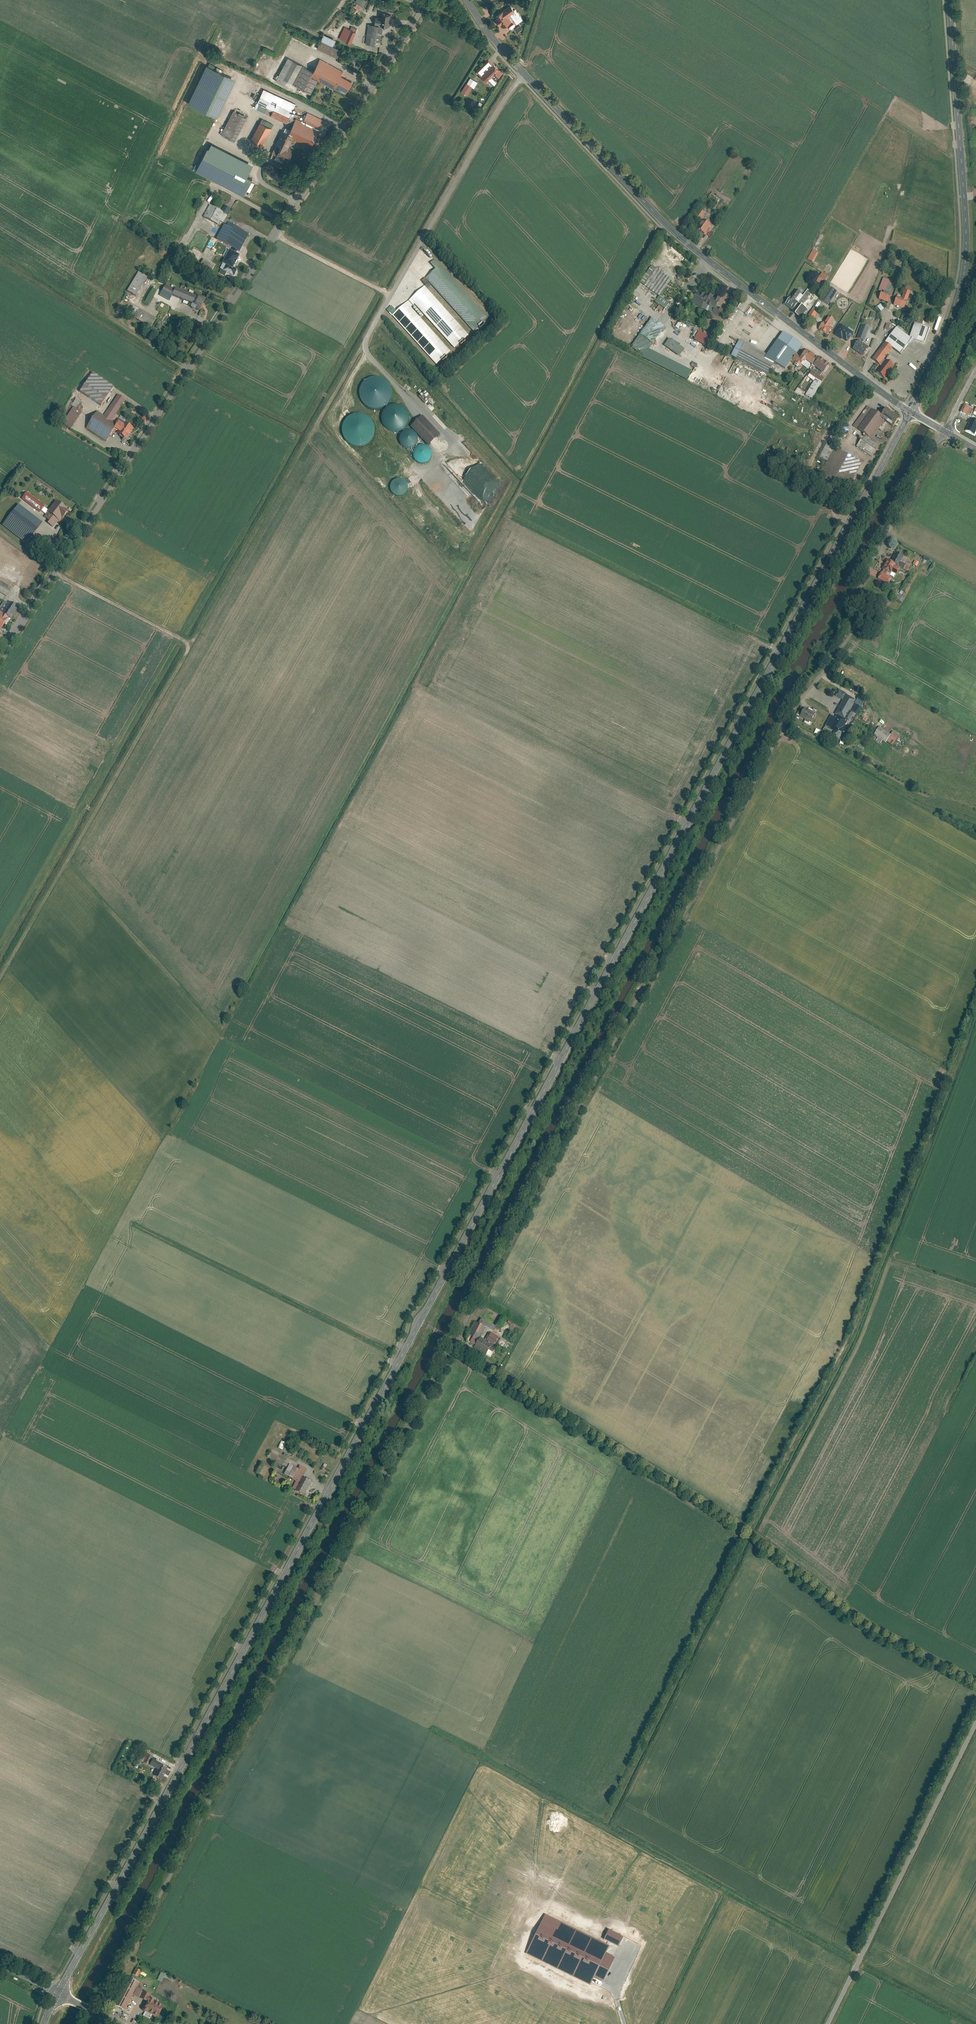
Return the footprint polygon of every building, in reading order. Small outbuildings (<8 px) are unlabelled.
[(495,15),(503,26),(511,20),(507,15),(509,13),(515,9),(511,4),(495,15)] [(509,13),(517,22),(522,19),(515,9),(509,13)] [(377,16),(376,24),(385,25),(392,25),(392,13),(382,13),(382,16),(377,16)] [(369,24),(368,43),(383,44),(385,25),(376,24),(369,24)] [(351,28),(346,26),(341,38),(353,43),(358,31),(351,28)] [(323,40),(335,46),(338,39),(326,33),(323,40)] [(335,46),(323,40),(319,48),(339,58),(343,50),(335,46)] [(289,81),(295,84),(305,65),(290,57),(278,80),(287,85),(289,81)] [(346,71),(321,58),(315,69),(306,64),(305,65),(295,84),(313,93),(320,80),(336,89),(338,84),(351,91),(356,81),(344,74),(346,71)] [(476,71),(488,84),(501,72),(488,59),(476,71)] [(239,78),(210,64),(192,103),(221,117),(239,78)] [(467,83),(474,87),(478,81),(471,77),(467,83)] [(466,83),(462,91),(468,94),(472,87),(466,83)] [(265,88),(259,101),(270,107),(276,110),(291,117),(297,104),(265,88)] [(268,112),(270,107),(259,101),(256,107),(268,112)] [(250,116),(236,109),(223,134),(237,141),(250,116)] [(291,117),(276,110),(273,116),(288,123),(291,117)] [(308,111),(303,122),(321,131),(326,120),(308,111)] [(303,122),(297,119),(291,131),(286,129),(279,143),(283,145),(286,146),(290,148),(295,138),(312,147),(321,131),(303,122)] [(274,127),(264,121),(254,140),(265,145),(274,127)] [(215,142),(200,170),(248,195),(257,178),(249,174),(255,164),(215,142)] [(274,153),(278,155),(283,145),(279,143),(274,153)] [(280,155),(293,161),(296,155),(289,151),(284,149),(283,148),(280,155)] [(212,205),(206,218),(220,225),(222,221),(226,214),(226,212),(224,211),(212,205)] [(230,214),(233,208),(226,205),(224,211),(226,212),(230,214)] [(697,217),(700,220),(706,213),(703,210),(697,217)] [(217,239),(242,251),(251,233),(240,227),(241,225),(227,218),(225,223),(217,239)] [(699,230),(707,234),(713,224),(705,219),(699,230)] [(222,256),(228,258),(231,250),(225,248),(222,256)] [(813,250),(808,260),(815,263),(819,253),(813,250)] [(244,256),(233,251),(227,264),(229,265),(237,269),(244,256)] [(489,317),(437,258),(431,263),(437,269),(428,278),(475,330),(489,317)] [(217,264),(206,259),(203,265),(213,270),(217,264)] [(229,265),(226,271),(234,275),(237,269),(229,265)] [(652,266),(641,284),(662,296),(673,278),(652,266)] [(138,297),(149,277),(139,271),(128,291),(138,297)] [(817,281),(822,285),(827,277),(822,274),(817,281)] [(883,291),(879,299),(888,303),(891,296),(888,294),(892,286),(891,285),(893,281),(885,278),(879,290),(883,291)] [(472,335),(428,286),(399,312),(395,315),(440,365),(453,352),(415,310),(419,306),(457,348),(472,335)] [(821,299),(829,304),(835,291),(828,287),(821,299)] [(177,288),(152,291),(154,309),(180,306),(179,298),(177,288)] [(177,288),(179,298),(191,303),(194,296),(177,288)] [(785,304),(792,310),(799,302),(796,300),(801,293),(796,289),(785,304)] [(896,297),(893,305),(905,309),(912,291),(905,289),(902,299),(896,297)] [(799,301),(803,303),(811,292),(808,290),(799,301)] [(190,306),(201,311),(207,297),(195,292),(194,296),(191,303),(190,306)] [(700,292),(694,303),(721,318),(724,314),(722,313),(724,308),(718,305),(722,298),(711,292),(708,297),(700,292)] [(667,310),(672,305),(661,296),(656,301),(667,310)] [(792,311),(801,318),(807,309),(798,303),(792,311)] [(158,319),(136,307),(131,315),(153,328),(158,319)] [(399,312),(395,307),(391,310),(395,315),(399,312)] [(807,318),(813,322),(817,314),(812,311),(807,318)] [(832,329),(829,327),(834,320),(829,317),(827,322),(824,320),(818,329),(828,335),(832,329)] [(689,380),(694,370),(653,352),(665,324),(650,318),(635,351),(646,355),(644,360),(689,380)] [(895,370),(893,368),(896,365),(895,365),(898,360),(890,354),(894,348),(902,353),(914,339),(924,343),(930,328),(915,323),(911,336),(898,326),(873,359),(882,365),(877,373),(886,379),(890,373),(893,374),(895,370)] [(858,337),(865,340),(869,327),(862,324),(858,337)] [(835,334),(846,341),(853,332),(842,325),(835,334)] [(705,332),(704,333),(700,331),(695,340),(709,348),(715,337),(705,332)] [(773,364),(785,368),(802,345),(783,331),(766,354),(740,341),(731,356),(767,374),(773,364)] [(666,346),(681,357),(686,350),(671,339),(666,346)] [(857,340),(851,348),(862,355),(867,347),(857,340)] [(800,359),(811,366),(817,357),(806,349),(800,359)] [(814,367),(825,374),(831,364),(820,357),(814,367)] [(805,394),(811,398),(823,379),(811,372),(808,377),(814,381),(805,394)] [(94,373),(81,392),(102,406),(115,388),(94,373)] [(389,405),(392,402),(394,399),(395,395),(395,391),(394,387),(392,383),(389,381),(385,379),(381,378),(377,378),(373,379),(370,381),(367,384),(365,388),(364,392),(364,396),(365,400),(367,403),(370,406),(374,408),(378,409),(382,409),(386,408),(389,405)] [(106,416),(113,420),(127,399),(120,395),(106,416)] [(78,411),(83,403),(77,399),(72,407),(78,411)] [(965,403),(960,413),(966,416),(971,406),(965,403)] [(409,426),(410,422),(411,419),(411,415),(410,412),(408,409),(405,407),(402,406),(398,405),(395,406),(391,407),(389,410),(387,413),(386,417),(386,420),(388,423),(390,426),(392,429),(396,430),(399,430),(403,430),(406,428),(409,426)] [(78,411),(72,407),(62,422),(73,429),(83,414),(78,411)] [(867,407),(853,426),(871,439),(883,421),(878,418),(879,416),(867,407)] [(897,418),(884,409),(879,416),(878,418),(883,421),(891,427),(897,418)] [(99,411),(88,428),(107,441),(118,424),(113,420),(106,416),(99,411)] [(373,441),(376,438),(377,434),(377,430),(377,426),(375,422),(372,419),(369,417),(365,416),(361,415),(357,416),(354,418),(351,420),(348,424),(347,427),(347,431),(347,435),(349,439),(352,442),(355,444),(359,446),(363,446),(367,445),(370,444),(373,441)] [(441,433),(424,416),(412,428),(429,444),(441,433)] [(972,418),(966,431),(975,435),(975,420),(972,418)] [(128,440),(136,428),(126,422),(125,424),(122,422),(117,429),(121,431),(119,434),(128,440)] [(409,448),(412,447),(415,445),(416,443),(417,440),(417,437),(415,434),(413,432),(410,431),(407,431),(404,431),(402,433),(400,436),(399,439),(400,442),(401,445),(403,447),(406,448),(409,448)] [(422,463),(425,462),(427,460),(429,457),(430,454),(429,451),(428,449),(425,447),(423,445),(420,445),(417,446),(414,448),(413,451),(412,454),(412,457),(414,460),(416,462),(419,463),(422,463)] [(861,463),(835,449),(821,475),(847,489),(861,463)] [(411,493),(406,478),(391,483),(396,498),(411,493)] [(46,505),(28,492),(23,498),(41,512),(46,505)] [(70,508),(59,500),(50,512),(61,520),(64,517),(65,518),(71,510),(69,509),(70,508)] [(45,523),(21,504),(5,525),(29,543),(45,523)] [(55,528),(61,520),(50,512),(46,517),(51,520),(49,523),(55,528)] [(898,555),(891,552),(886,561),(894,566),(898,568),(901,563),(895,560),(898,555)] [(886,561),(882,559),(873,578),(884,583),(887,577),(884,575),(887,571),(891,573),(894,566),(886,561)] [(8,595),(13,587),(0,580),(0,591),(8,595)] [(13,617),(20,606),(13,601),(6,612),(10,615),(13,617)] [(0,608),(0,631),(10,615),(6,612),(0,608)] [(870,697),(859,692),(856,698),(841,690),(838,696),(845,700),(836,716),(833,714),(827,727),(836,731),(833,737),(843,742),(850,728),(847,727),(849,721),(851,722),(856,712),(859,714),(862,707),(864,708),(870,697)] [(817,714),(806,708),(801,718),(813,724),(817,714)] [(886,732),(875,725),(870,733),(887,744),(894,733),(888,729),(886,732)] [(499,1326),(484,1319),(481,1324),(485,1326),(496,1331),(499,1326)] [(485,1326),(481,1324),(475,1336),(479,1338),(485,1326)] [(493,1333),(488,1341),(495,1346),(500,1337),(493,1333)] [(488,1341),(483,1338),(477,1348),(489,1355),(495,1346),(488,1341)] [(287,1443),(282,1440),(279,1446),(284,1449),(287,1443)] [(290,1461),(273,1450),(268,1457),(286,1468),(290,1461)] [(313,1481),(303,1476),(307,1468),(292,1460),(284,1474),(299,1482),(295,1490),(305,1496),(313,1481)] [(150,1754),(145,1763),(150,1765),(155,1757),(150,1754)] [(160,1771),(163,1767),(153,1762),(151,1766),(160,1771)] [(158,1776),(163,1779),(168,1769),(163,1767),(160,1771),(158,1776)] [(136,1980),(123,1973),(103,2010),(123,2020),(129,2009),(122,2005),(136,1980)] [(161,1973),(158,1980),(163,1982),(164,1978),(175,1982),(176,1979),(161,1973)] [(149,1992),(139,1987),(135,1994),(142,1997),(137,2007),(153,2014),(158,2002),(147,1997),(149,1992)]
